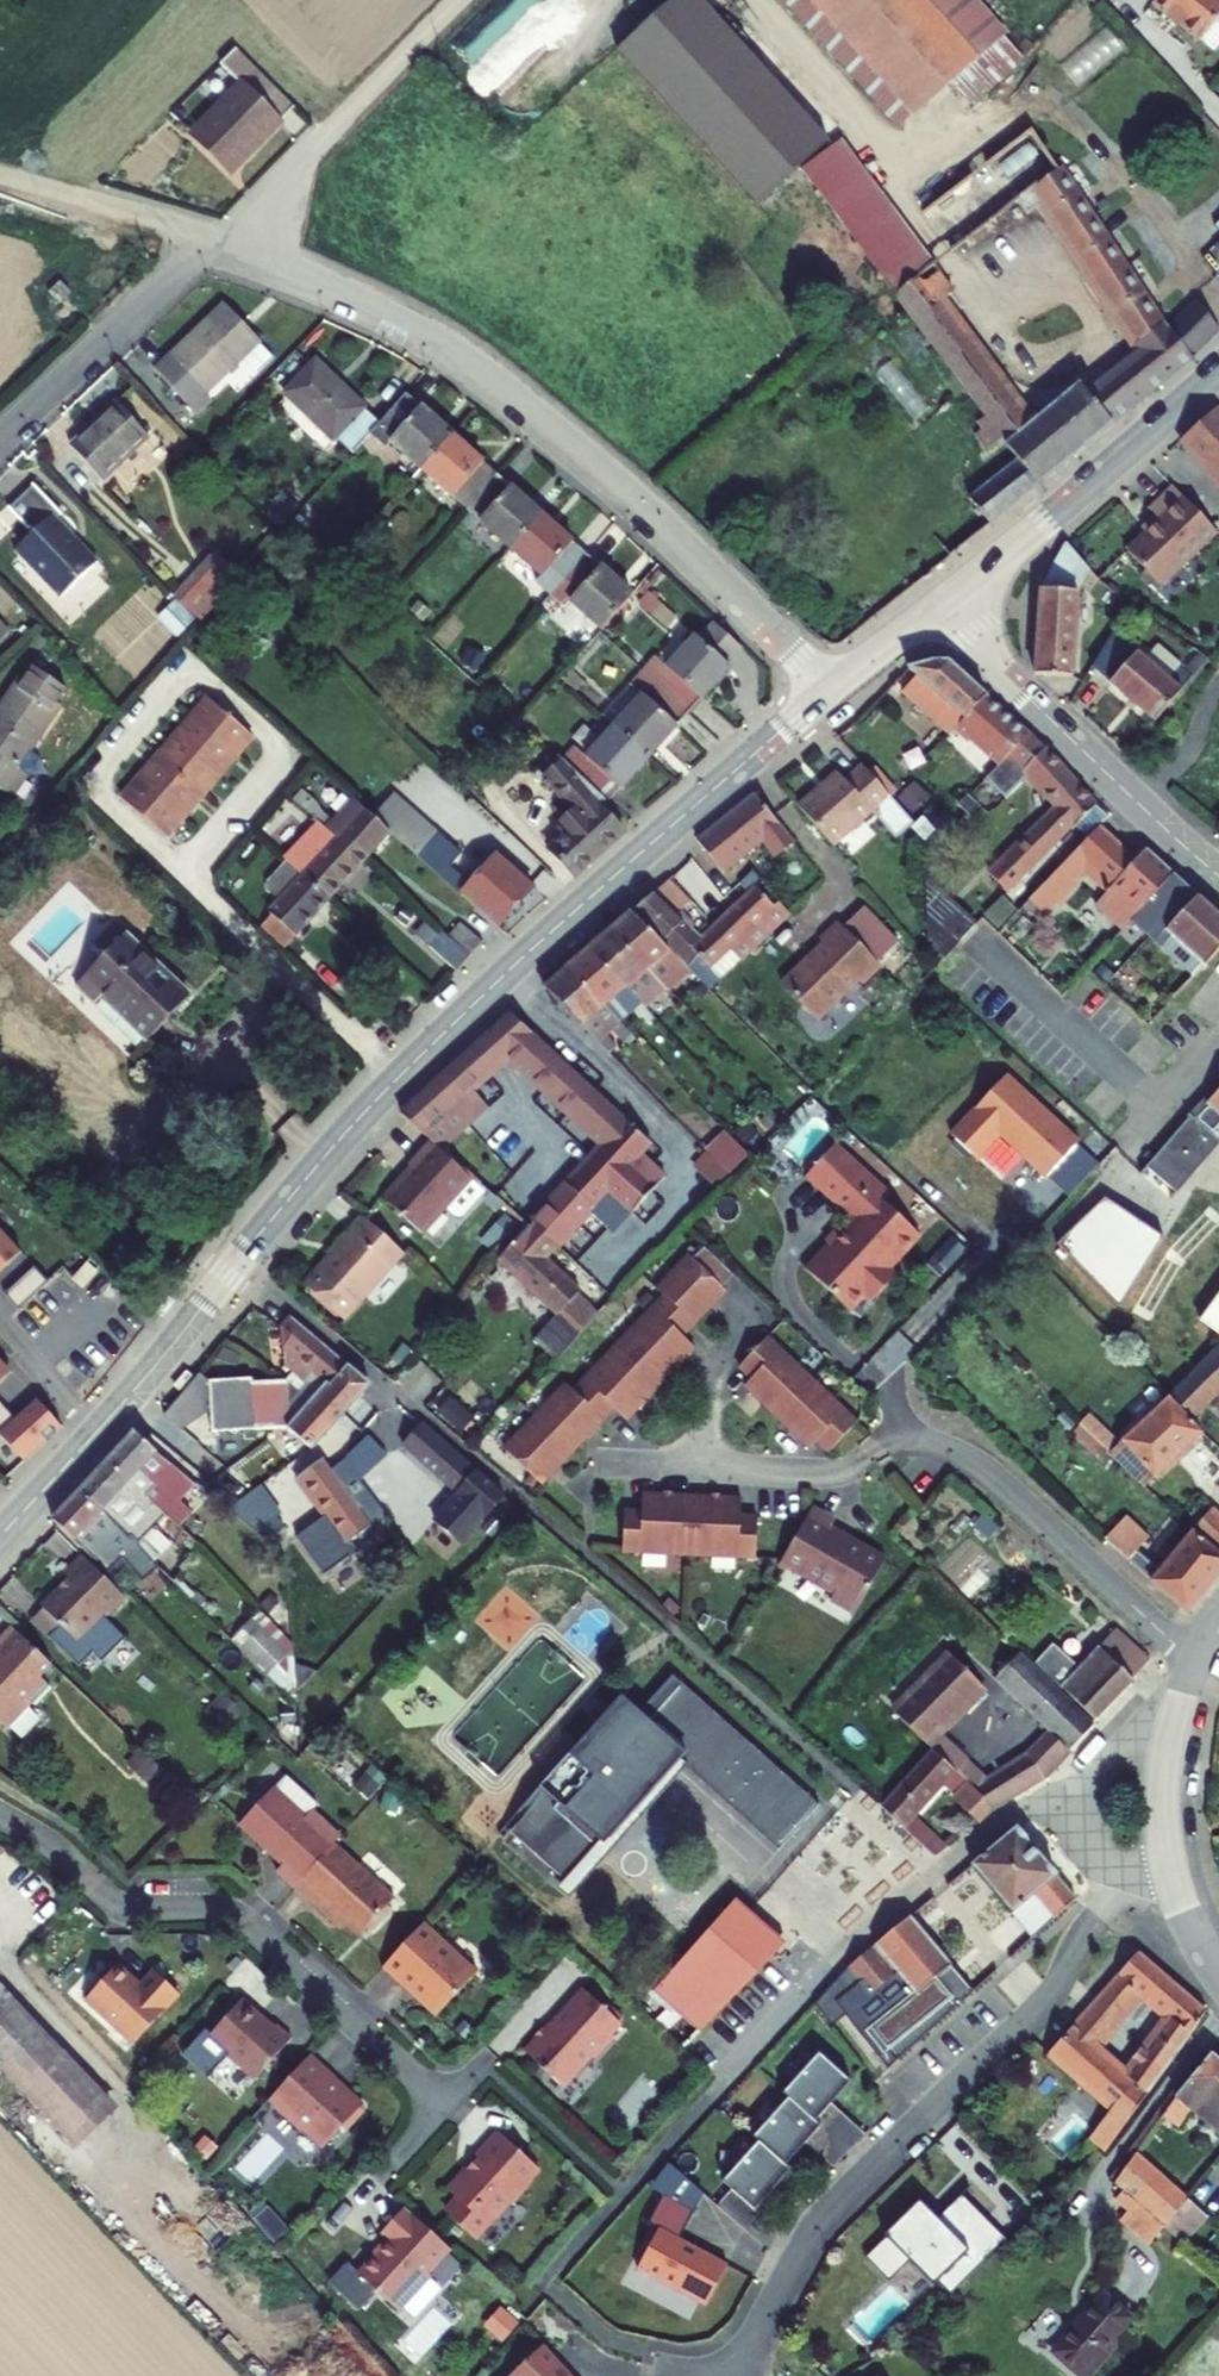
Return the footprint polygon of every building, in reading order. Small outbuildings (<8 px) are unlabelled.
[(753,204),(828,141),(702,0),(670,0),(617,50),(753,204)] [(938,127),(1000,65),(940,0),(789,0),(938,127)] [(1135,20),(1183,60),(1213,23),(1183,0),(1152,0),(1135,20)] [(1087,68),(1093,75),(1128,47),(1112,27),(1065,64),(1076,77),(1087,68)] [(219,56),(198,76),(223,101),(177,143),(217,184),(285,121),(219,56)] [(933,269),(839,144),(797,176),(890,299),(930,271),(933,269)] [(1062,179),(1025,208),(1037,223),(1049,213),(1139,358),(1084,403),(1079,397),(1034,435),(952,321),(965,310),(937,272),(896,304),(984,424),(972,432),(979,442),(971,447),(984,464),(1003,449),(1008,455),(1004,460),(1008,464),(962,503),(981,528),(1198,357),(1167,324),(1163,330),(1160,325),(1155,329),(1062,179)] [(28,308),(39,317),(49,308),(40,297),(28,308)] [(264,350),(227,311),(160,374),(201,420),(216,407),(210,401),(264,350)] [(375,431),(310,370),(279,402),(326,450),(331,445),(348,462),(366,442),(384,458),(392,449),(534,582),(528,587),(562,617),(568,609),(599,637),(626,606),(560,546),(511,501),(466,459),(403,402),(375,431)] [(156,448),(125,414),(79,457),(109,490),(156,448)] [(1176,449),(1210,487),(1208,489),(1218,501),(1218,428),(1210,417),(1176,449)] [(61,522),(30,489),(4,512),(29,538),(12,555),(60,606),(96,570),(56,527),(61,522)] [(1199,556),(1154,510),(1129,534),(1139,546),(1108,576),(1143,611),(1199,556)] [(1038,578),(1036,670),(1070,671),(1076,585),(1091,586),(1097,578),(1077,564),(1078,560),(1069,547),(1038,578)] [(242,578),(217,554),(172,601),(177,609),(162,622),(183,648),(242,578)] [(0,624),(0,646),(11,635),(0,624)] [(1149,652),(1118,625),(1095,663),(1157,716),(1211,656),(1204,648),(1189,664),(1159,640),(1149,652)] [(540,852),(565,880),(614,833),(590,809),(595,803),(604,813),(643,769),(676,731),(727,674),(722,670),(737,654),(713,630),(698,647),(691,643),(667,672),(653,662),(572,753),(565,748),(533,781),(565,815),(552,828),(558,834),(540,852)] [(952,722),(954,724),(978,701),(940,666),(925,665),(899,672),(907,680),(895,693),(945,727),(952,722)] [(20,683),(0,713),(0,790),(20,803),(34,780),(22,773),(63,709),(20,683)] [(945,727),(895,693),(893,695),(936,736),(940,732),(945,727)] [(208,701),(120,802),(164,842),(253,737),(208,701)] [(973,750),(990,767),(1000,759),(1019,738),(978,701),(954,724),(972,742),(976,739),(981,743),(973,750)] [(945,727),(940,732),(955,745),(957,743),(987,770),(990,767),(973,750),(981,743),(976,739),(972,742),(954,724),(952,722),(945,727)] [(1034,750),(1019,738),(1000,759),(990,767),(987,770),(974,784),(992,802),(1015,779),(1028,792),(1046,812),(1033,824),(978,878),(998,897),(1086,807),(1034,750)] [(819,771),(779,803),(815,844),(855,811),(877,835),(892,820),(843,765),(825,780),(819,771)] [(256,929),(274,945),(298,920),(321,897),(360,857),(384,833),(490,933),(528,893),(489,857),(463,885),(422,844),(432,833),(388,792),(365,814),(348,800),(320,827),(314,821),(273,868),(284,879),(273,892),(277,898),(261,913),(267,918),(256,929)] [(1046,812),(1028,792),(1015,805),(1033,824),(1046,812)] [(746,798),(691,843),(716,872),(755,842),(768,858),(784,845),(746,798)] [(1020,902),(1035,917),(1077,874),(1098,895),(1085,908),(1115,936),(1123,927),(1150,953),(1162,942),(1193,972),(1218,943),(1218,928),(1139,855),(1128,866),(1090,830),(1020,902)] [(583,944),(534,987),(593,1049),(666,979),(689,1000),(777,914),(770,905),(767,909),(747,890),(751,886),(739,871),(725,884),(737,897),(696,936),(672,912),(683,902),(661,877),(645,888),(623,907),(611,919),(583,944)] [(968,928),(911,873),(913,958),(925,972),(968,928)] [(851,904),(830,924),(863,958),(884,938),(851,904)] [(809,945),(768,983),(804,1020),(845,979),(849,984),(866,964),(825,920),(804,939),(809,945)] [(455,926),(427,954),(451,976),(477,943),(455,926)] [(189,1004),(121,938),(73,989),(94,1006),(104,1001),(148,1047),(189,1004)] [(504,1015),(396,1113),(418,1132),(499,1058),(597,1146),(523,1224),(525,1230),(493,1266),(573,1334),(586,1319),(551,1287),(554,1282),(533,1265),(598,1194),(626,1220),(659,1183),(691,1211),(742,1158),(710,1128),(664,1178),(638,1154),(650,1140),(504,1015)] [(1038,1172),(1077,1130),(1004,1065),(944,1132),(976,1161),(998,1136),(1038,1172)] [(1130,1175),(1161,1202),(1210,1146),(1218,1155),(1218,1080),(1195,1107),(1198,1109),(1185,1123),(1180,1119),(1130,1175)] [(883,1193),(826,1143),(798,1174),(842,1214),(818,1240),(821,1243),(799,1269),(842,1309),(858,1292),(866,1300),(888,1275),(879,1267),(912,1232),(877,1201),(883,1193)] [(410,1174),(382,1203),(418,1234),(439,1210),(444,1214),(474,1183),(428,1145),(405,1170),(410,1174)] [(1052,1240),(1117,1308),(1155,1273),(1146,1264),(1164,1248),(1107,1188),(1052,1240)] [(358,1222),(300,1290),(341,1326),(400,1259),(358,1222)] [(20,1256),(0,1235),(0,1274),(20,1256)] [(570,1376),(496,1454),(533,1491),(606,1410),(620,1423),(689,1350),(675,1336),(718,1292),(714,1289),(726,1275),(697,1248),(685,1260),(681,1256),(638,1302),(646,1310),(578,1384),(570,1376)] [(94,1277),(84,1268),(69,1285),(78,1294),(94,1277)] [(48,1287),(34,1272),(5,1299),(18,1313),(48,1287)] [(361,1385),(282,1319),(274,1328),(276,1361),(290,1371),(278,1384),(247,1386),(247,1380),(206,1382),(208,1435),(281,1430),(282,1429),(303,1447),(361,1385)] [(1213,1336),(1218,1341),(1161,1396),(1157,1392),(1114,1437),(1083,1409),(1073,1420),(1137,1481),(1189,1428),(1182,1420),(1218,1385),(1218,1332),(1213,1336)] [(851,1423),(760,1339),(732,1369),(745,1380),(739,1388),(804,1450),(811,1442),(824,1454),(851,1423)] [(3,1413),(0,1416),(0,1441),(15,1426),(3,1413)] [(45,1415),(37,1422),(29,1414),(15,1426),(0,1441),(0,1442),(27,1471),(64,1434),(45,1415)] [(415,1430),(398,1448),(480,1516),(497,1497),(415,1430)] [(132,1443),(125,1438),(104,1461),(130,1486),(163,1518),(176,1530),(189,1516),(178,1506),(194,1489),(135,1440),(132,1443)] [(318,1461),(294,1479),(341,1548),(381,1521),(356,1485),(380,1457),(363,1438),(339,1465),(327,1475),(318,1461)] [(130,1486),(104,1461),(76,1491),(102,1515),(124,1536),(135,1547),(163,1518),(130,1486)] [(1207,1479),(1218,1491),(1218,1467),(1207,1479)] [(1161,1487),(1153,1495),(1162,1504),(1171,1495),(1161,1487)] [(102,1515),(76,1491),(45,1523),(105,1580),(119,1565),(141,1585),(157,1568),(154,1565),(124,1536),(102,1515)] [(262,1493),(234,1515),(253,1530),(277,1509),(262,1493)] [(1206,1505),(1153,1566),(1131,1545),(1136,1539),(1111,1517),(1095,1535),(1180,1613),(1218,1564),(1218,1518),(1206,1505)] [(604,1525),(601,1566),(736,1571),(737,1529),(720,1529),(720,1511),(621,1507),(620,1526),(604,1525)] [(797,1512),(767,1567),(819,1596),(816,1604),(842,1618),(873,1562),(819,1531),(823,1524),(797,1512)] [(111,1617),(67,1575),(49,1593),(56,1601),(15,1642),(37,1663),(49,1650),(61,1661),(87,1634),(91,1637),(111,1617)] [(233,1637),(291,1689),(315,1663),(256,1611),(233,1637)] [(1054,1683),(1089,1719),(1141,1660),(1105,1628),(1054,1683)] [(870,1802),(926,1852),(943,1837),(907,1806),(937,1775),(948,1784),(945,1788),(974,1817),(988,1807),(1044,1773),(1085,1723),(1002,1645),(971,1680),(997,1705),(1006,1695),(1039,1726),(1030,1735),(1036,1740),(977,1771),(930,1727),(970,1679),(931,1647),(878,1705),(921,1742),(870,1802)] [(26,1697),(18,1689),(30,1678),(0,1649),(0,1723),(26,1697)] [(530,1793),(495,1825),(556,1890),(670,1765),(767,1847),(806,1802),(658,1674),(628,1710),(614,1697),(525,1785),(530,1793)] [(285,1825),(252,1795),(218,1832),(261,1872),(254,1878),(287,1909),(292,1904),(337,1946),(373,1906),(313,1852),(319,1844),(291,1818),(285,1825)] [(1017,1827),(971,1866),(1035,1940),(1073,1903),(1017,1827)] [(766,1932),(730,1897),(642,1988),(690,2034),(768,1953),(756,1942),(766,1932)] [(426,1958),(399,1934),(358,1977),(383,2001),(386,1999),(413,2025),(450,1986),(423,1961),(426,1958)] [(895,1936),(835,1986),(856,2012),(894,1982),(912,2005),(868,2046),(895,2075),(963,2016),(895,1936)] [(127,1983),(106,1962),(72,1998),(120,2044),(168,1994),(140,1968),(127,1983)] [(1199,2023),(1133,1966),(1048,2064),(1107,2120),(1088,2148),(1101,2158),(1133,2121),(1199,2023)] [(597,2033),(561,1998),(533,2027),(537,2031),(531,2038),(527,2035),(510,2052),(514,2056),(509,2060),(511,2070),(538,2097),(567,2066),(571,2069),(589,2049),(586,2046),(597,2033)] [(64,2148),(104,2113),(0,1999),(0,2079),(64,2148)] [(226,2006),(194,2040),(241,2083),(277,2043),(262,2029),(257,2035),(226,2006)] [(320,2085),(295,2061),(256,2102),(263,2109),(259,2113),(281,2134),(288,2133),(310,2153),(328,2132),(333,2136),(347,2120),(347,2113),(332,2098),(324,2098),(319,2094),(322,2091),(317,2087),(320,2085)] [(851,2096),(819,2062),(780,2097),(789,2104),(750,2141),(752,2145),(715,2181),(747,2214),(784,2182),(777,2175),(817,2140),(813,2133),(851,2096)] [(1149,2149),(1157,2158),(1188,2125),(1218,2144),(1218,2076),(1211,2069),(1149,2149)] [(520,2174),(480,2136),(456,2161),(459,2163),(449,2175),(445,2175),(428,2195),(439,2205),(428,2219),(452,2241),(470,2222),(475,2224),(491,2204),(497,2205),(511,2190),(511,2182),(520,2174)] [(1137,2165),(1116,2195),(1181,2252),(1207,2223),(1137,2165)] [(694,2215),(661,2195),(644,2226),(657,2233),(635,2270),(700,2307),(723,2271),(677,2242),(694,2215)] [(908,2225),(862,2267),(887,2290),(912,2268),(949,2304),(1005,2250),(959,2205),(924,2242),(908,2225)] [(432,2251),(387,2208),(364,2233),(372,2241),(340,2274),(380,2313),(412,2277),(409,2274),(432,2251)] [(451,2254),(429,2270),(438,2282),(460,2265),(451,2254)] [(1044,2358),(1064,2375),(1088,2375),(1110,2352),(1106,2349),(1126,2325),(1095,2300),(1044,2358)] [(500,2312),(490,2328),(508,2338),(518,2323),(500,2312)] [(514,2375),(558,2375),(536,2354),(514,2375)]
